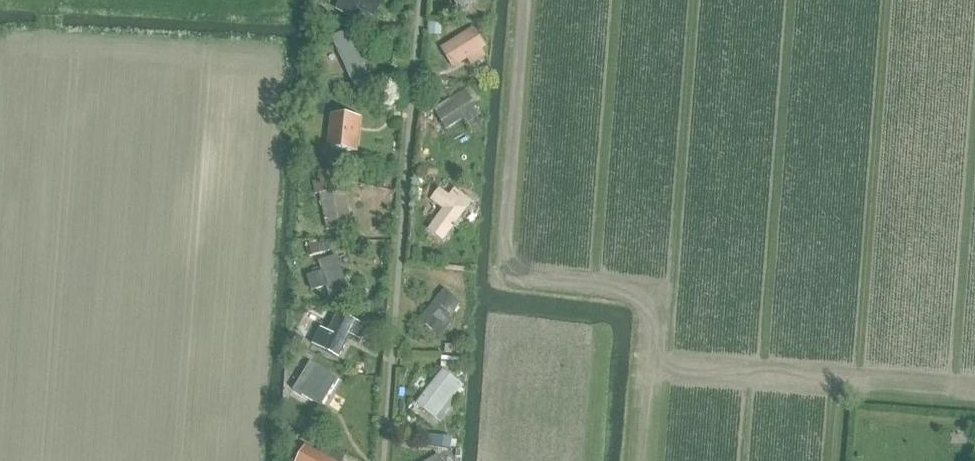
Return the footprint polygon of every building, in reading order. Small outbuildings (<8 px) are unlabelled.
[(336,10),(352,18),(356,8),(376,17),(384,0),(341,0),(336,10)] [(460,9),(473,0),(454,0),(460,9)] [(481,49),(486,46),(473,27),(440,48),(453,68),(467,59),(471,66),(486,56),(481,49)] [(348,31),(346,31),(332,37),(353,85),(369,78),(348,31)] [(437,114),(446,129),(463,119),(466,124),(481,114),(465,90),(451,99),(454,103),(437,114)] [(326,149),(357,153),(361,118),(330,114),(326,149)] [(430,200),(444,210),(429,229),(444,241),(473,202),(456,189),(450,196),(440,188),(430,200)] [(320,194),(327,232),(352,227),(345,189),(320,194)] [(308,277),(312,291),(329,286),(328,287),(331,298),(349,293),(337,257),(320,262),(322,271),(325,271),(308,277)] [(453,322),(449,319),(461,303),(444,289),(420,320),(442,337),(453,322)] [(321,329),(313,345),(339,358),(350,335),(360,340),(367,327),(339,312),(328,332),(321,329)] [(294,391),(321,407),(338,379),(310,363),(294,391)] [(426,394),(418,404),(436,419),(454,396),(455,397),(464,386),(444,370),(426,393),(426,394)] [(304,433),(310,422),(299,416),(293,426),(304,433)] [(305,447),(298,460),(331,460),(305,447)] [(443,451),(425,460),(449,460),(443,451)]
